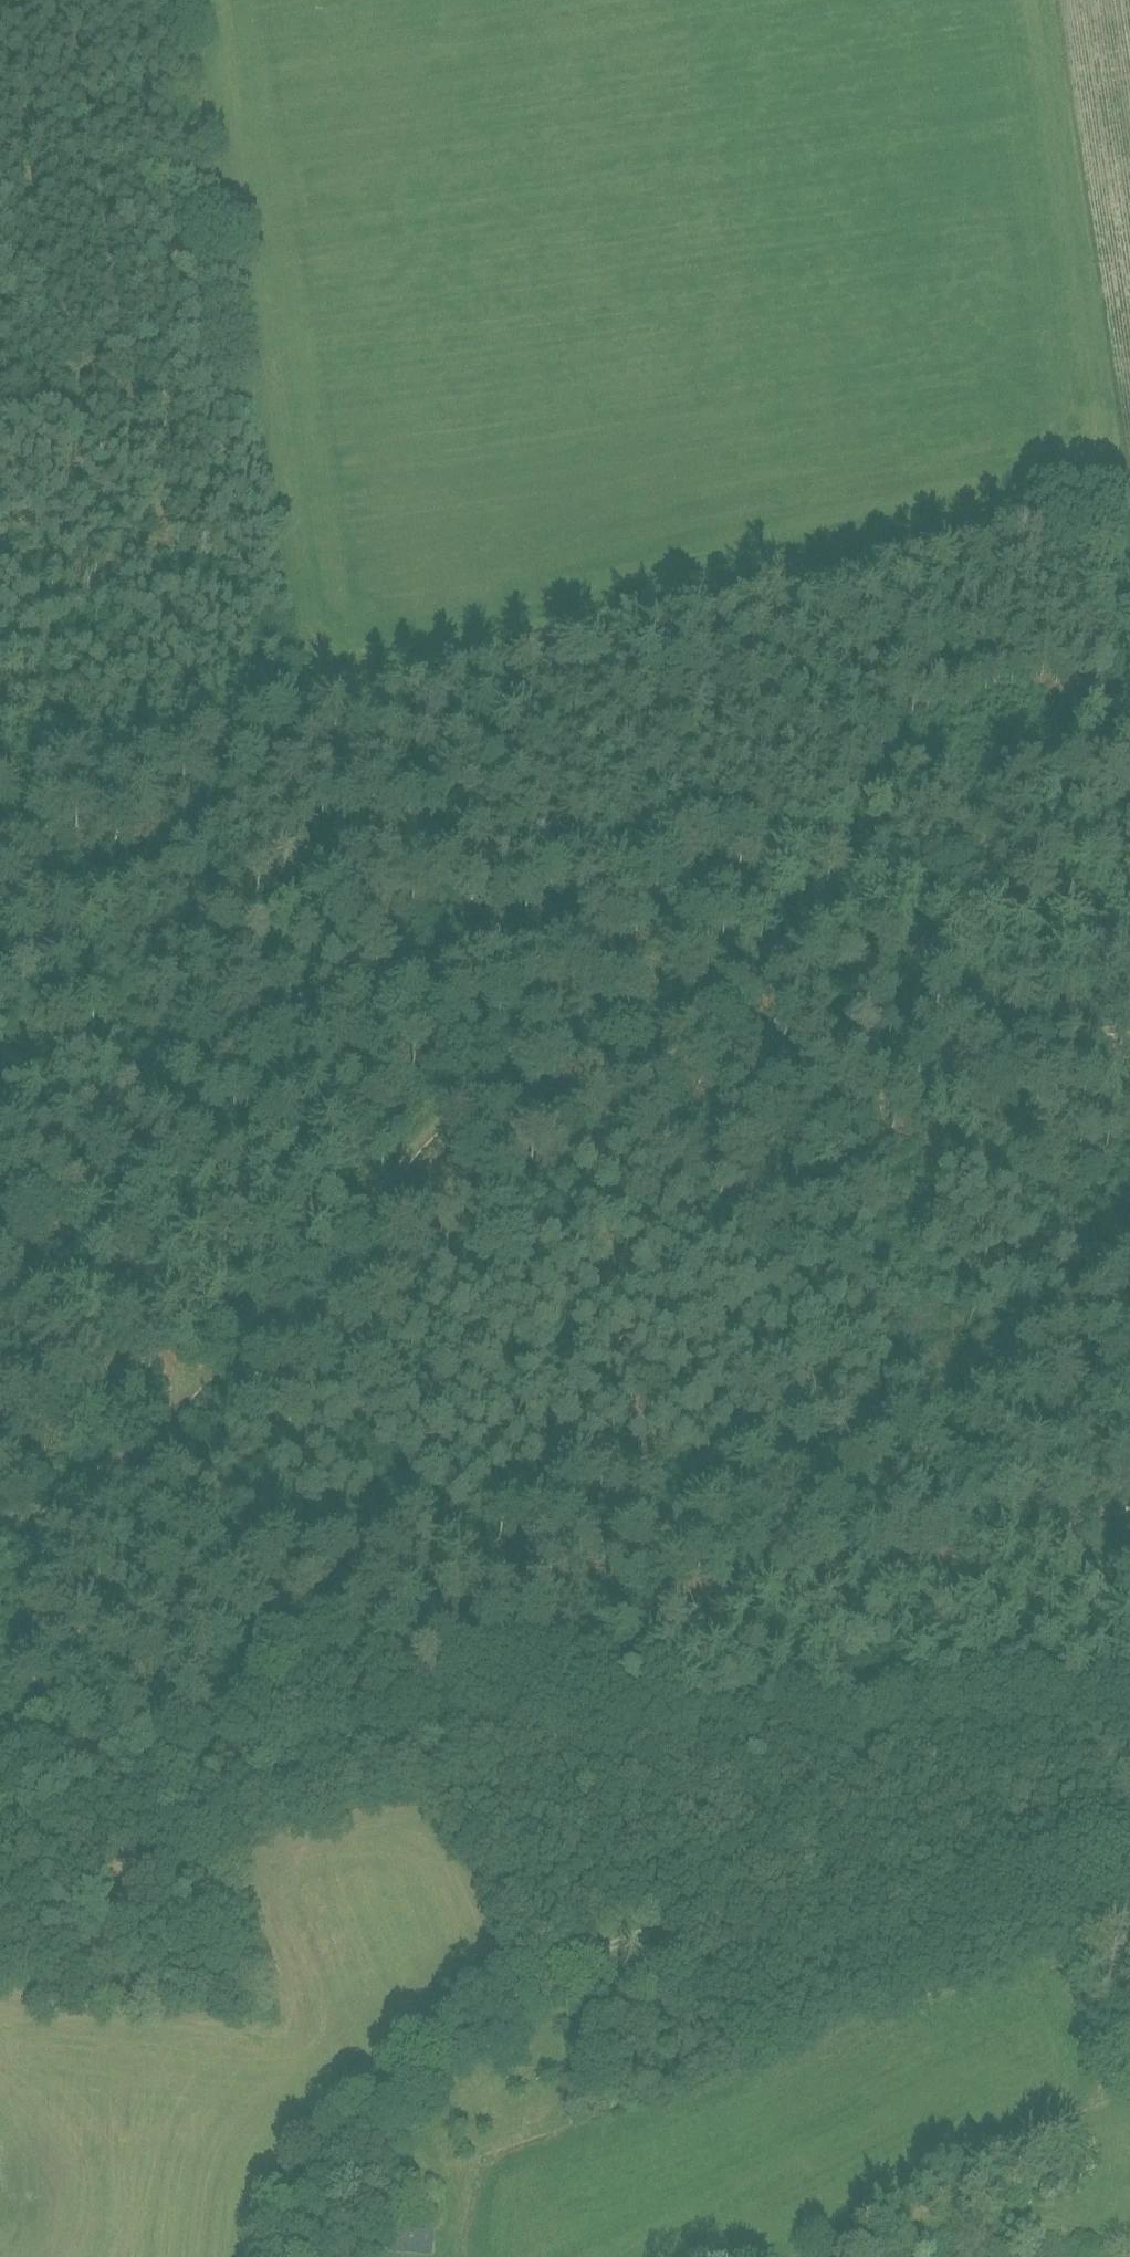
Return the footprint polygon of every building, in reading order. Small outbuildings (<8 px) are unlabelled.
[(432,2253),(433,2229),(389,2226),(387,2249),(432,2253)]
